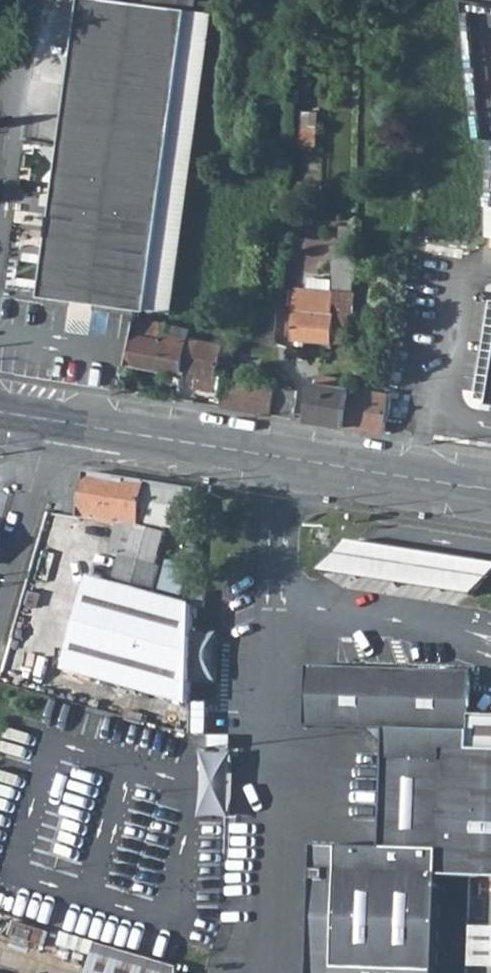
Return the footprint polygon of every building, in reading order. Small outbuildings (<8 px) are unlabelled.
[(42,294),(136,308),(172,313),(213,12),(212,12),(213,2),(202,0),(149,0),(148,3),(127,0),(82,0),(42,294)] [(384,6),(386,16),(397,13),(395,3),(384,6)] [(303,111),(303,127),(301,127),(300,145),(318,147),(319,128),(313,127),(313,112),(303,111)] [(356,227),(341,226),(341,246),(332,246),(332,260),(333,260),(334,279),(314,278),(313,289),(297,287),(292,340),(332,343),(335,311),(337,291),(355,292),(356,227)] [(251,339),(276,346),(281,285),(248,281),(246,299),(245,300),(244,317),(253,318),(251,339)] [(355,312),(357,293),(355,292),(337,291),(335,311),(332,343),(347,343),(350,312),(355,312)] [(183,370),(190,337),(192,328),(168,324),(138,317),(128,363),(183,374),(183,370)] [(224,344),(190,337),(183,370),(198,372),(196,386),(215,390),(219,372),(229,374),(234,346),(224,344)] [(322,374),(316,377),(309,419),(346,425),(347,423),(352,387),(346,386),(347,378),(322,374)] [(227,379),(223,405),(248,409),(252,382),(227,379)] [(293,417),(297,389),(252,382),(248,409),(293,417)] [(346,425),(385,431),(385,429),(391,393),(352,387),(347,423),(346,425)] [(92,578),(80,618),(190,651),(192,608),(151,596),(160,567),(156,566),(165,534),(163,534),(164,528),(194,532),(195,493),(89,477),(85,501),(82,521),(119,527),(111,556),(122,560),(115,585),(92,578)] [(355,542),(326,572),(397,583),(479,596),(490,583),(490,564),(416,552),(355,542)] [(167,561),(161,592),(185,597),(192,567),(167,561)] [(195,593),(194,608),(204,608),(204,594),(195,593)] [(80,618),(65,670),(189,705),(190,651),(80,618)] [(373,737),(372,668),(306,665),(304,726),(365,729),(373,737)] [(372,668),(373,737),(386,750),(384,802),(383,847),(320,846),(317,972),(441,972),(442,898),(470,899),(471,876),(490,877),(490,750),(471,749),(471,714),(473,673),(372,668)] [(471,749),(490,750),(490,715),(471,714),(471,749)] [(180,968),(98,944),(90,972),(180,972),(180,968)]
